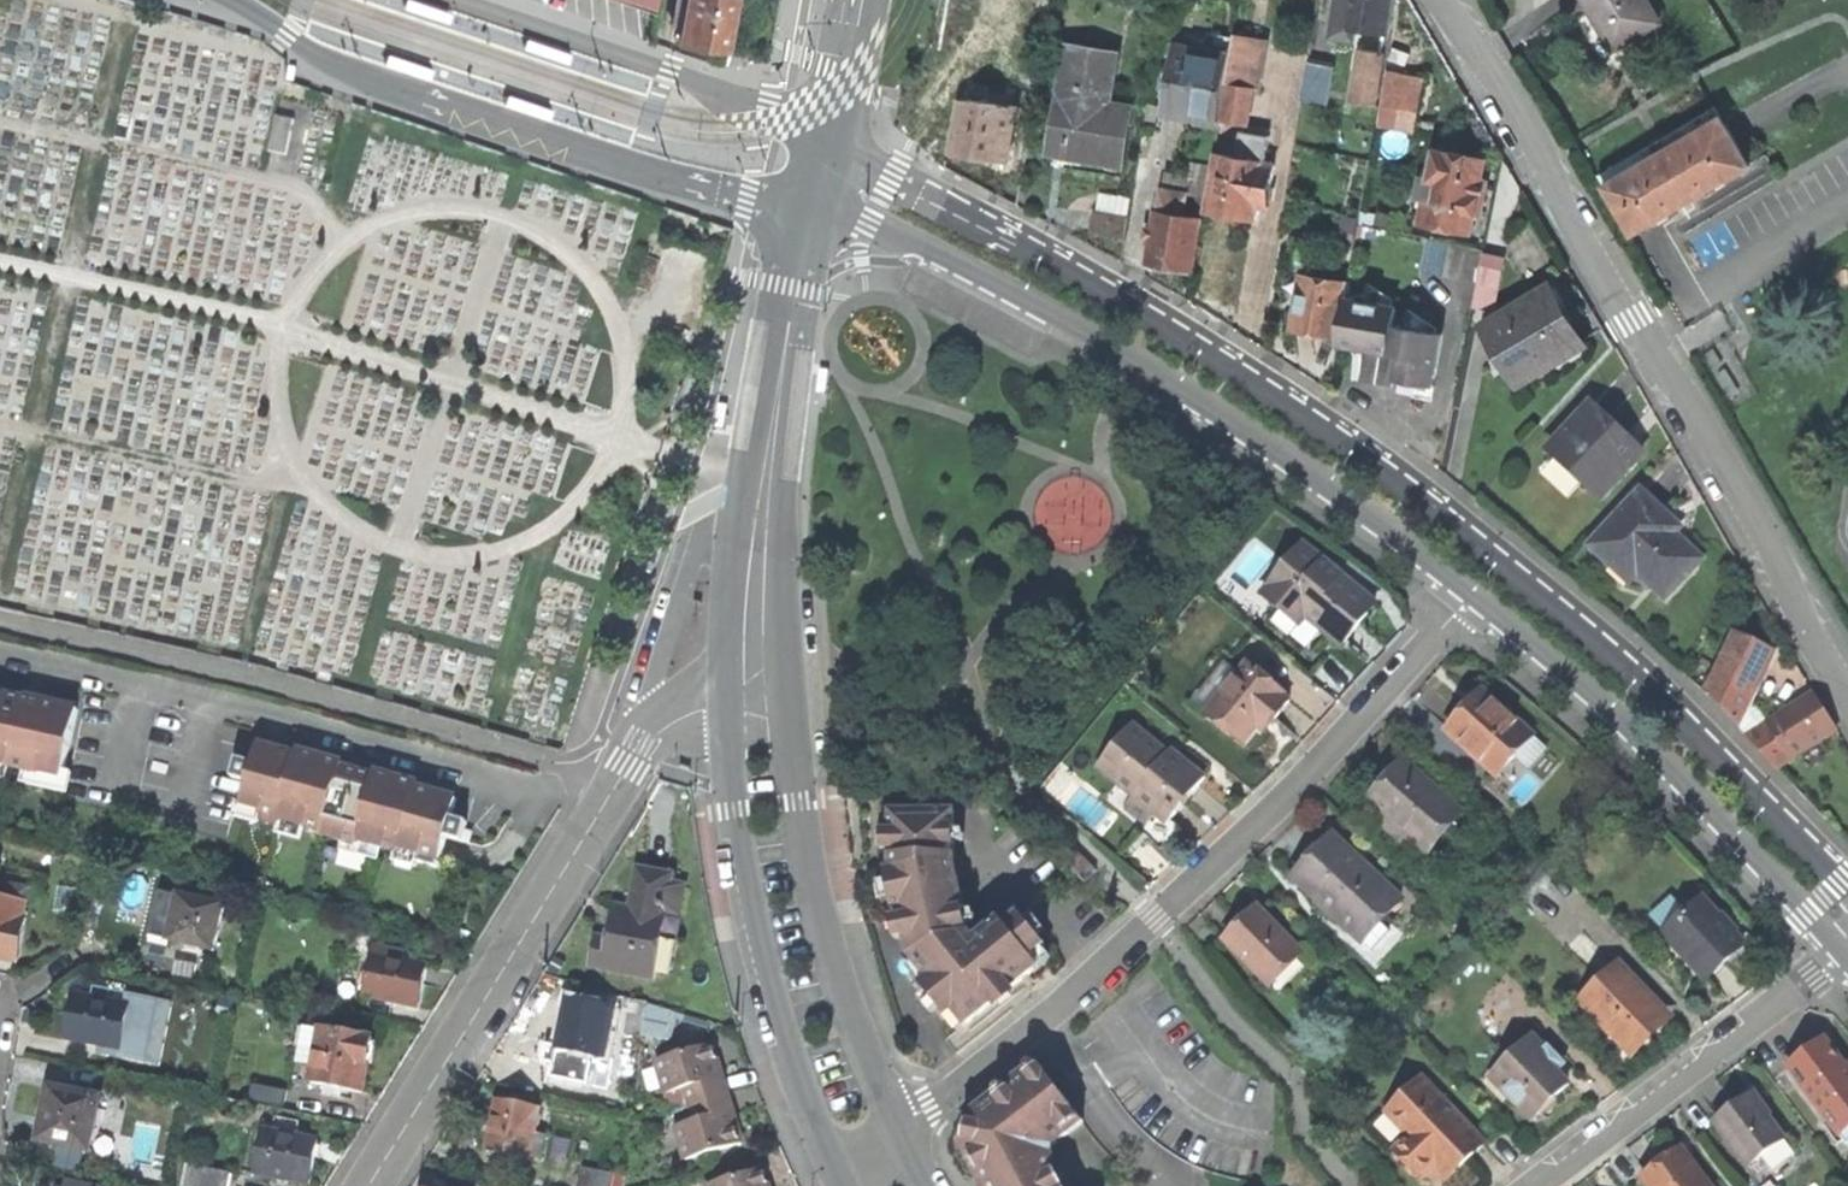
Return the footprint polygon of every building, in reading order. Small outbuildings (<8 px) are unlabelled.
[(404,7),(449,22),(452,13),(414,0),(407,0),(406,2),(404,7)] [(656,13),(658,0),(619,0),(656,13)] [(726,48),(735,0),(677,0),(673,23),(682,24),(679,40),(702,44),(726,48)] [(1354,41),(1357,28),(1387,33),(1393,0),(1337,0),(1331,37),(1354,41)] [(1617,46),(1658,22),(1645,0),(1585,0),(1593,15),(1598,12),(1601,17),(1617,46)] [(525,43),(524,48),(569,63),(572,54),(566,52),(533,40),(527,38),(525,43)] [(1227,83),(1230,84),(1253,88),(1257,89),(1265,44),(1234,39),(1233,47),(1227,83)] [(1208,51),(1184,46),(1177,85),(1172,112),(1197,116),(1195,124),(1219,128),(1227,83),(1233,47),(1209,42),(1208,51)] [(1072,156),(1121,165),(1131,109),(1108,105),(1116,55),(1068,47),(1060,97),(1057,96),(1054,112),(1058,113),(1051,153),(1072,156)] [(1385,54),(1362,50),(1353,101),(1376,106),(1385,54)] [(1326,106),(1334,67),(1308,63),(1301,101),(1326,106)] [(1424,79),(1392,73),(1382,126),(1414,132),(1424,79)] [(1247,126),(1253,88),(1230,84),(1223,121),(1247,126)] [(974,100),(1002,105),(1004,95),(976,90),(974,100)] [(1016,107),(1002,105),(974,100),(963,98),(953,151),(983,157),(1005,161),(1016,107)] [(1679,206),(1748,166),(1715,109),(1601,175),(1634,232),(1679,206)] [(1237,159),(1263,164),(1266,147),(1241,142),(1237,159)] [(1463,156),(1437,151),(1432,178),(1423,176),(1419,197),(1428,199),(1423,222),(1470,231),(1474,213),(1480,215),(1487,179),(1480,178),(1484,160),(1463,156)] [(1275,166),(1263,164),(1237,159),(1218,155),(1207,213),(1232,217),(1254,221),(1257,206),(1267,208),(1275,166)] [(1186,193),(1206,196),(1212,164),(1192,161),(1186,193)] [(1202,219),(1206,196),(1186,193),(1164,189),(1161,210),(1202,219)] [(1191,273),(1202,219),(1161,210),(1157,209),(1147,264),(1170,269),(1191,273)] [(1126,239),(1130,218),(1093,211),(1089,232),(1126,239)] [(1484,250),(1451,244),(1445,277),(1478,283),(1483,254),(1484,250)] [(1505,258),(1483,254),(1478,283),(1473,308),(1495,312),(1505,258)] [(1313,334),(1338,339),(1345,299),(1348,281),(1303,274),(1293,331),(1313,334)] [(1494,354),(1501,350),(1519,381),(1580,345),(1557,306),(1547,290),(1480,329),(1494,354)] [(1394,326),(1397,308),(1345,299),(1338,339),(1338,344),(1365,348),(1359,381),(1392,387),(1394,378),(1402,380),(1434,385),(1443,335),(1394,326)] [(825,370),(820,369),(817,395),(827,396),(829,377),(830,370),(825,370)] [(718,431),(723,432),(727,407),(718,405),(714,424),(713,431),(718,431)] [(1628,442),(1590,407),(1549,450),(1602,499),(1642,455),(1628,442)] [(1662,512),(1641,493),(1591,547),(1629,583),(1638,574),(1655,590),(1666,599),(1702,560),(1674,534),(1666,526),(1657,517),(1662,512)] [(1680,528),(1662,512),(1657,517),(1666,526),(1674,534),(1680,528)] [(1323,628),(1343,645),(1358,627),(1378,605),(1334,569),(1336,567),(1326,559),(1324,560),(1305,546),(1263,594),(1285,611),(1291,604),(1323,628)] [(1647,599),(1655,590),(1638,574),(1629,583),(1647,599)] [(1311,642),(1323,628),(1291,604),(1285,611),(1300,623),(1295,629),(1311,642)] [(1706,691),(1736,723),(1747,703),(1773,651),(1736,633),(1706,691)] [(1189,702),(1203,714),(1236,672),(1222,661),(1189,702)] [(1275,719),(1290,701),(1282,695),(1284,692),(1245,661),(1236,672),(1203,714),(1242,745),(1257,726),(1259,728),(1264,722),(1270,715),(1275,719)] [(1444,729),(1496,775),(1512,756),(1530,735),(1479,689),(1470,699),(1444,729)] [(78,709),(40,700),(39,703),(33,702),(0,695),(0,763),(63,777),(78,709)] [(1768,726),(1748,738),(1775,767),(1836,729),(1827,714),(1816,696),(1768,726)] [(1768,726),(1747,703),(1736,723),(1748,738),(1768,726)] [(1265,732),(1275,719),(1270,715),(1264,722),(1259,728),(1265,732)] [(1177,754),(1174,758),(1131,724),(1096,767),(1131,795),(1124,804),(1146,822),(1153,813),(1166,823),(1185,801),(1205,776),(1177,754)] [(1544,747),(1530,735),(1512,756),(1527,768),(1544,747)] [(417,861),(439,867),(447,837),(462,841),(465,832),(467,822),(453,818),(458,798),(418,788),(419,784),(375,772),(374,776),(343,768),(344,763),(297,751),(296,755),(259,745),(254,764),(238,760),(233,778),(249,782),(243,805),(262,810),(259,819),(280,824),(281,821),(322,832),(321,836),(358,846),(359,842),(401,853),(402,848),(419,853),(417,861)] [(1411,839),(1420,847),(1455,808),(1401,761),(1382,782),(1366,800),(1380,811),(1411,839)] [(1460,813),(1455,808),(1420,847),(1426,852),(1460,813)] [(901,919),(905,938),(906,946),(910,946),(914,963),(927,980),(920,986),(928,995),(939,1009),(947,1018),(954,1013),(966,1026),(1026,978),(1034,971),(1026,961),(1043,948),(1046,946),(1020,914),(1005,925),(1000,920),(974,941),(968,933),(957,877),(955,877),(953,862),(956,861),(956,811),(890,811),(890,831),(890,850),(890,862),(890,869),(885,870),(888,882),(891,899),(894,911),(900,910),(901,919)] [(1405,847),(1411,839),(1380,811),(1373,819),(1405,847)] [(880,850),(890,850),(890,831),(880,832),(880,850)] [(1329,913),(1354,937),(1370,919),(1376,925),(1399,901),(1330,835),(1309,857),(1291,877),(1315,900),(1313,903),(1327,916),(1329,913)] [(1085,882),(1096,871),(1075,849),(1063,860),(1085,882)] [(599,941),(594,966),(650,977),(662,912),(669,883),(669,878),(640,872),(632,912),(617,909),(614,925),(611,943),(599,941)] [(882,901),(891,899),(888,882),(879,884),(882,901)] [(684,886),(669,883),(662,912),(678,915),(684,886)] [(0,886),(0,961),(16,964),(26,920),(24,919),(30,892),(0,886)] [(167,942),(210,952),(220,907),(177,897),(170,929),(167,942)] [(1742,942),(1699,897),(1664,932),(1693,961),(1689,964),(1704,979),(1725,959),(1742,942)] [(1262,981),(1295,948),(1253,907),(1236,924),(1221,939),(1262,981)] [(896,940),(905,938),(901,919),(892,921),(896,940)] [(1360,943),(1376,925),(1370,919),(1354,937),(1360,943)] [(371,948),(361,1001),(415,1012),(420,988),(424,967),(402,963),(404,955),(371,948)] [(1051,958),(1043,948),(1026,961),(1034,971),(1051,958)] [(1301,954),(1295,948),(1262,981),(1268,987),(1301,954)] [(907,969),(920,986),(927,980),(914,963),(907,969)] [(1649,1034),(1667,1017),(1617,965),(1580,1001),(1630,1053),(1649,1034)] [(107,1003),(72,996),(67,1022),(63,1041),(118,1052),(127,1007),(125,1007),(127,996),(109,992),(107,1003)] [(639,1040),(640,1036),(647,1007),(590,992),(588,1000),(629,1010),(625,1025),(625,1037),(639,1040)] [(933,1014),(939,1009),(928,995),(921,1001),(933,1014)] [(601,1071),(614,1011),(567,1001),(561,1032),(557,1049),(579,1054),(577,1066),(601,1071)] [(640,1036),(663,1041),(670,1014),(647,1007),(640,1036)] [(958,1033),(966,1026),(954,1013),(947,1018),(958,1033)] [(299,1051),(314,1055),(307,1087),(325,1091),(324,1099),(338,1102),(340,1093),(359,1097),(366,1066),(370,1067),(372,1057),(374,1046),(370,1045),(370,1042),(319,1031),(319,1034),(303,1030),(299,1051)] [(1548,1043),(1543,1049),(1531,1036),(1507,1059),(1516,1068),(1498,1086),(1531,1120),(1549,1102),(1567,1086),(1556,1075),(1562,1069),(1558,1066),(1558,1061),(1561,1057),(1548,1043)] [(1844,1066),(1823,1037),(1802,1053),(1787,1063),(1844,1143),(1847,1141),(1847,1071),(1844,1066)] [(676,1111),(691,1106),(727,1095),(720,1069),(713,1045),(655,1063),(663,1092),(647,1097),(648,1100),(656,1105),(676,1111)] [(1490,1077),(1498,1086),(1516,1068),(1507,1059),(1490,1077)] [(1052,1156),(1053,1147),(1083,1123),(1039,1063),(1006,1088),(1000,1086),(995,1090),(995,1096),(965,1121),(974,1133),(960,1140),(977,1176),(979,1175),(982,1181),(985,1185),(1067,1185),(1052,1156)] [(1465,1161),(1484,1142),(1422,1079),(1387,1115),(1408,1136),(1394,1149),(1423,1177),(1436,1164),(1449,1178),(1465,1161)] [(244,1105),(278,1112),(281,1094),(248,1087),(244,1105)] [(87,1154),(98,1099),(47,1089),(46,1094),(40,1093),(38,1104),(36,1116),(42,1117),(36,1144),(87,1154)] [(1794,1153),(1750,1094),(1732,1107),(1712,1123),(1744,1165),(1759,1154),(1771,1171),(1794,1153)] [(686,1162),(742,1144),(733,1117),(727,1095),(691,1106),(695,1123),(677,1129),(686,1162)] [(525,1102),(498,1096),(496,1105),(494,1105),(489,1130),(483,1156),(527,1165),(528,1162),(538,1164),(543,1142),(533,1139),(538,1114),(524,1110),(525,1102)] [(254,1177),(301,1185),(308,1185),(312,1164),(316,1144),(262,1134),(254,1177)] [(1677,1146),(1657,1162),(1640,1175),(1648,1185),(1707,1185),(1677,1146)] [(227,1175),(180,1166),(176,1185),(224,1185),(227,1175)] [(763,1170),(709,1185),(767,1185),(763,1170)] [(612,1180),(580,1174),(578,1185),(611,1185),(612,1180)]
